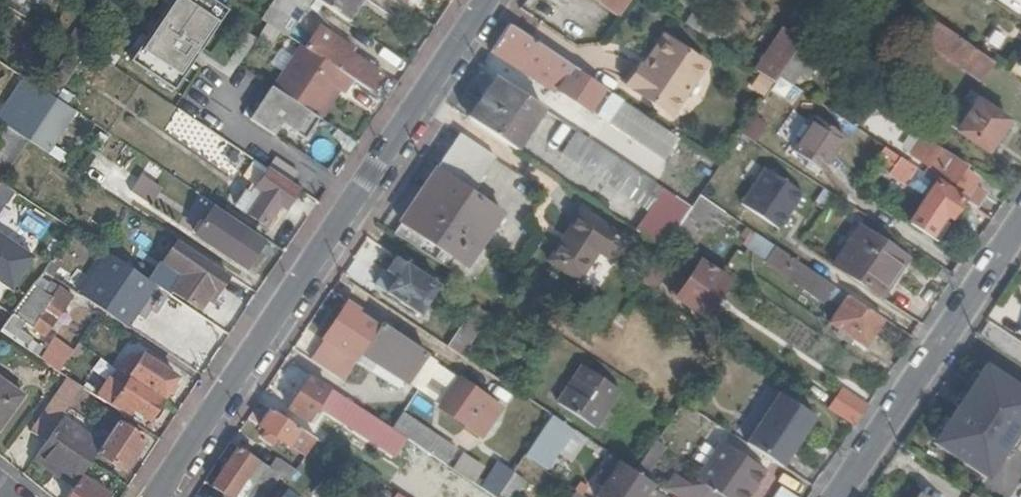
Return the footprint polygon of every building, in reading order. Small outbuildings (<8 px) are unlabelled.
[(18,0),(10,0),(4,9),(21,20),(29,8),(18,0)] [(171,94),(191,64),(187,62),(194,52),(198,54),(224,14),(203,0),(170,0),(154,25),(157,27),(150,37),(147,35),(127,64),(171,94)] [(284,39),(309,2),(307,0),(272,0),(257,21),(265,26),(277,34),(284,39)] [(309,2),(343,25),(360,0),(307,0),(309,2)] [(619,18),(632,0),(592,0),(619,18)] [(799,2),(819,15),(830,0),(801,0),(799,2)] [(685,26),(714,46),(719,37),(690,18),(685,26)] [(927,23),(914,41),(947,64),(951,59),(982,80),(991,67),(927,23)] [(265,26),(256,40),(268,48),(277,34),(265,26)] [(555,94),(589,115),(603,93),(506,28),(489,54),(540,85),(549,72),(563,81),(555,94)] [(317,29),(301,50),(350,83),(367,94),(378,76),(347,56),(350,51),(317,29)] [(756,73),(773,84),(777,78),(786,65),(795,51),(801,42),(785,31),(756,73)] [(341,97),(350,83),(301,50),(298,48),(270,89),(314,120),(333,91),(341,97)] [(655,104),(691,128),(724,79),(682,49),(663,79),(669,83),(655,104)] [(795,51),(786,65),(800,75),(809,81),(818,67),(795,51)] [(951,59),(947,64),(979,85),(982,80),(951,59)] [(800,75),(786,65),(777,78),(792,88),(800,75)] [(541,112),(496,82),(469,123),(513,153),(541,112)] [(270,89),(248,122),(273,139),(281,127),(305,142),(318,122),(314,120),(270,89)] [(52,102),(42,95),(14,136),(25,143),(43,115),(52,102)] [(54,103),(52,102),(43,115),(57,125),(66,111),(54,103)] [(610,126),(673,167),(686,148),(623,106),(610,126)] [(976,106),(957,136),(985,155),(1005,126),(976,106)] [(57,125),(43,115),(25,143),(39,152),(48,138),(57,125)] [(754,116),(743,134),(757,142),(768,124),(754,116)] [(823,171),(846,137),(816,118),(793,152),(823,171)] [(204,150),(233,169),(243,154),(214,135),(204,150)] [(563,154),(649,214),(664,193),(596,148),(576,135),(563,154)] [(60,146),(48,138),(39,152),(50,160),(60,146)] [(398,224),(399,225),(390,238),(469,289),(472,284),(488,259),(478,252),(500,219),(470,199),(461,193),(486,157),(457,138),(398,224)] [(909,156),(931,170),(926,178),(962,203),(974,211),(982,198),(970,190),(975,183),(963,175),(966,170),(949,159),(950,157),(921,138),(909,156)] [(926,178),(881,148),(872,163),(890,174),(888,178),(889,178),(888,179),(902,188),(903,188),(923,201),(918,209),(939,223),(941,219),(947,223),(951,217),(955,220),(961,210),(959,208),(962,203),(926,178)] [(494,162),(486,157),(461,193),(470,199),(494,162)] [(748,159),(737,176),(751,184),(738,205),(780,232),(804,195),(748,159)] [(267,173),(252,163),(241,179),(249,184),(257,189),(267,173)] [(249,184),(233,208),(263,228),(275,210),(280,213),(281,211),(284,213),(297,193),(267,173),(257,189),(249,184)] [(697,198),(689,210),(673,235),(671,238),(695,254),(722,215),(697,198)] [(280,213),(275,210),(263,228),(267,231),(280,213)] [(581,282),(599,254),(615,264),(629,242),(582,213),(549,262),(581,282)] [(673,235),(646,217),(635,234),(662,251),(671,238),(673,235)] [(233,222),(214,251),(244,271),(257,253),(277,266),(283,256),(233,222)] [(881,300),(906,260),(858,228),(831,268),(881,300)] [(0,236),(0,283),(11,290),(32,257),(0,236)] [(829,326),(865,350),(883,323),(758,239),(754,246),(769,256),(764,263),(792,282),(825,303),(829,297),(835,302),(834,304),(841,308),(829,326)] [(191,254),(177,244),(149,286),(152,288),(168,299),(171,295),(198,313),(211,293),(216,296),(226,280),(195,259),(196,257),(191,254)] [(149,286),(106,257),(79,299),(124,329),(152,288),(149,286)] [(51,260),(42,275),(51,280),(60,266),(51,260)] [(356,274),(375,281),(381,267),(361,260),(356,274)] [(374,289),(418,318),(438,289),(393,260),(374,289)] [(668,297),(701,320),(727,283),(699,263),(679,291),(675,289),(668,297)] [(666,272),(654,264),(640,284),(652,292),(666,272)] [(45,289),(36,283),(30,290),(40,297),(45,289)] [(11,318),(6,324),(0,332),(0,337),(58,376),(76,348),(67,343),(54,362),(29,345),(30,343),(18,335),(24,327),(42,340),(68,301),(47,287),(45,289),(40,297),(30,290),(11,318)] [(404,384),(417,392),(418,390),(435,365),(379,329),(377,332),(355,317),(358,312),(347,304),(321,343),(398,393),(404,384)] [(490,320),(473,311),(446,350),(462,361),(490,320)] [(116,358),(108,368),(127,380),(128,378),(157,397),(169,378),(140,359),(133,369),(116,358)] [(435,365),(418,390),(443,406),(457,383),(458,381),(435,365)] [(581,365),(557,404),(597,430),(621,392),(581,365)] [(65,381),(29,435),(44,445),(62,419),(80,391),(65,381)] [(22,399),(0,382),(0,428),(22,399)] [(317,411),(364,442),(376,424),(327,392),(326,393),(309,382),(289,412),(308,424),(317,411)] [(497,409),(457,383),(443,406),(441,409),(480,435),(497,409)] [(143,418),(154,402),(128,385),(121,394),(108,385),(97,402),(119,417),(126,407),(143,418)] [(926,440),(957,461),(993,409),(960,387),(926,440)] [(841,390),(826,410),(853,429),(867,408),(841,390)] [(779,395),(746,446),(782,469),(794,451),(791,449),(799,436),(802,438),(815,419),(779,395)] [(270,412),(259,430),(305,461),(317,444),(270,412)] [(400,417),(390,433),(437,464),(448,448),(400,417)] [(95,456),(102,446),(62,419),(44,445),(36,458),(55,471),(58,466),(64,469),(58,478),(73,488),(79,480),(95,456)] [(550,419),(523,459),(541,471),(568,431),(550,419)] [(141,444),(116,426),(102,446),(95,456),(122,474),(141,444)] [(802,438),(799,436),(791,449),(794,451),(802,438)] [(647,476),(667,448),(656,440),(636,468),(647,476)] [(994,476),(1008,446),(995,440),(980,470),(994,476)] [(714,496),(735,496),(737,494),(741,496),(747,496),(762,475),(720,447),(695,484),(714,496)] [(238,450),(211,491),(221,496),(234,496),(257,463),(238,450)] [(264,453),(257,463),(266,469),(279,478),(289,484),(296,474),(264,453)] [(458,453),(449,472),(475,484),(483,465),(458,453)] [(477,491),(486,496),(498,496),(511,477),(514,473),(496,461),(477,491)] [(650,490),(614,466),(606,477),(598,490),(593,496),(646,496),(650,490)] [(266,469),(247,496),(266,496),(279,478),(266,469)] [(591,485),(598,490),(606,477),(599,473),(591,485)] [(511,477),(498,496),(499,496),(514,496),(522,484),(511,477)] [(79,480),(73,488),(67,496),(102,496),(79,480)] [(970,494),(975,486),(969,482),(964,490),(970,494)] [(784,485),(776,496),(801,496),(784,485)]
